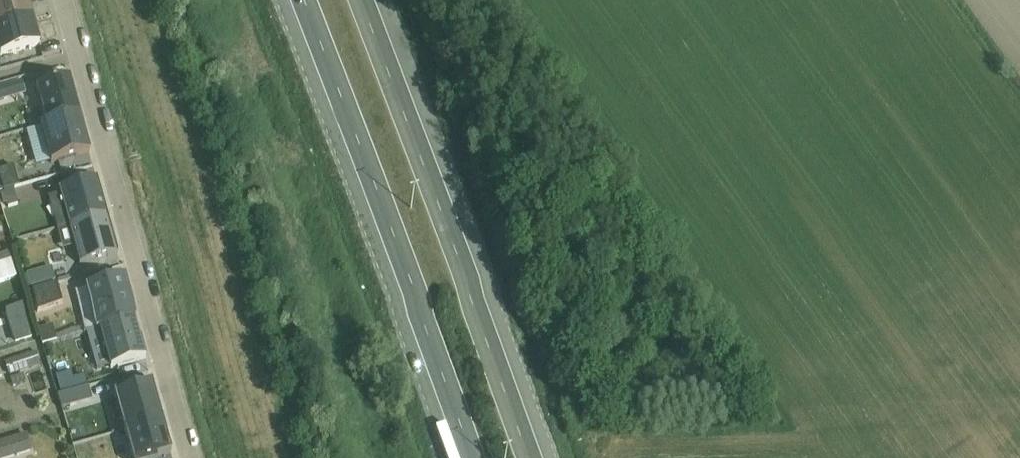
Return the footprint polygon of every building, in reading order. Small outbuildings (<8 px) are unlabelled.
[(29,18),(25,0),(0,0),(0,26),(29,18)] [(2,54),(37,46),(29,18),(0,26),(0,45),(2,54)] [(39,92),(48,123),(77,114),(68,83),(39,92)] [(0,90),(0,102),(22,95),(19,85),(0,90)] [(48,123),(40,125),(52,165),(89,154),(77,114),(48,123)] [(18,189),(15,170),(0,172),(0,191),(18,189)] [(62,193),(72,226),(103,216),(92,183),(62,193)] [(72,226),(84,264),(115,254),(103,216),(72,226)] [(14,282),(9,260),(0,262),(0,286),(14,282)] [(51,270),(26,277),(30,293),(55,285),(51,270)] [(122,279),(85,290),(95,327),(103,325),(133,316),(122,279)] [(103,325),(114,363),(144,354),(133,316),(103,325)] [(37,350),(5,361),(9,372),(40,361),(37,350)] [(48,361),(57,389),(75,383),(66,355),(48,361)] [(118,393),(127,425),(160,416),(150,383),(118,393)] [(87,386),(59,394),(62,406),(91,398),(87,386)] [(127,425),(136,457),(169,448),(160,416),(127,425)] [(0,441),(0,457),(1,457),(29,448),(24,433),(0,441)]
